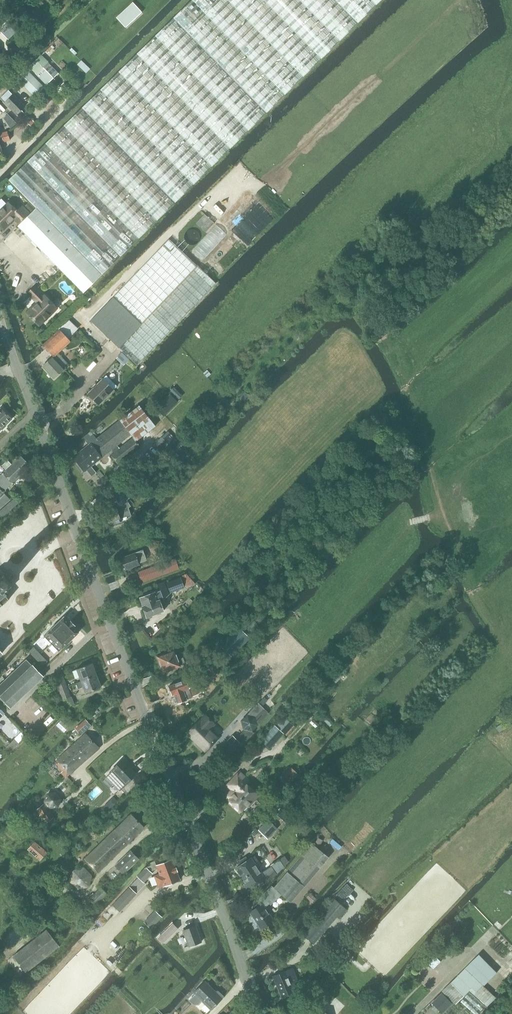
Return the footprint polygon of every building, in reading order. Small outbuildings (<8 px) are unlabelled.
[(36,208),(102,274),(381,0),(191,0),(9,180),(36,208)] [(142,12),(133,2),(116,18),(125,27),(142,12)] [(41,55),(28,67),(46,85),(59,73),(41,55)] [(26,69),(16,78),(34,97),(44,87),(26,69)] [(62,84),(68,91),(72,87),(66,80),(62,84)] [(8,90),(1,97),(5,102),(12,95),(8,90)] [(13,94),(5,102),(17,114),(25,106),(13,94)] [(13,119),(7,123),(11,128),(17,123),(13,119)] [(29,202),(24,207),(30,213),(35,208),(29,202)] [(3,229),(15,218),(20,222),(29,213),(22,206),(17,211),(9,203),(0,211),(0,225),(3,229)] [(36,208),(18,226),(35,242),(38,246),(84,292),(102,274),(36,208)] [(169,239),(91,320),(138,365),(217,283),(199,265),(197,267),(169,239)] [(44,296),(44,297),(35,287),(29,293),(38,302),(27,313),(39,325),(56,308),(44,296)] [(93,296),(88,291),(83,295),(89,300),(93,296)] [(43,345),(54,356),(43,366),(54,378),(64,369),(63,367),(68,363),(57,352),(70,341),(59,329),(43,345)] [(106,375),(88,394),(99,405),(114,390),(117,386),(106,375)] [(174,387),(171,390),(179,399),(183,396),(174,387)] [(245,393),(240,399),(243,402),(249,397),(245,393)] [(156,408),(163,415),(178,401),(170,394),(156,408)] [(131,433),(145,422),(151,429),(155,426),(140,405),(97,438),(95,436),(97,435),(94,432),(93,433),(91,431),(83,438),(89,445),(74,457),(84,471),(113,450),(115,452),(111,455),(118,464),(141,446),(131,433)] [(12,419),(6,412),(5,413),(1,408),(0,409),(0,430),(12,419)] [(175,438),(169,431),(154,444),(171,463),(192,444),(181,432),(175,438)] [(21,456),(0,475),(0,485),(5,490),(31,467),(21,456)] [(348,487),(349,476),(342,475),(341,486),(348,487)] [(112,494),(117,498),(119,507),(117,508),(116,507),(104,511),(109,525),(122,521),(121,518),(131,515),(129,507),(131,506),(127,500),(129,497),(125,492),(129,487),(123,481),(112,494)] [(10,498),(0,488),(0,508),(10,498)] [(0,511),(0,519),(19,502),(15,498),(0,511)] [(122,561),(121,561),(122,564),(123,564),(125,569),(140,564),(139,563),(146,560),(143,550),(121,558),(122,561)] [(138,572),(142,582),(174,570),(170,561),(138,572)] [(182,575),(187,587),(196,584),(186,573),(182,575)] [(1,605),(2,606),(3,605),(2,604),(8,599),(9,600),(10,599),(6,595),(7,594),(9,593),(9,588),(6,587),(10,584),(10,585),(12,584),(10,582),(9,581),(8,581),(5,578),(5,577),(4,576),(5,576),(3,574),(2,576),(0,578),(0,606),(1,605)] [(182,583),(181,578),(167,583),(171,592),(177,590),(184,587),(182,583)] [(164,582),(158,585),(160,590),(140,598),(143,606),(147,617),(164,611),(161,603),(170,599),(164,582)] [(64,617),(44,636),(59,651),(79,632),(74,627),(75,625),(71,621),(69,622),(64,617)] [(248,626),(254,633),(260,626),(254,620),(248,626)] [(249,637),(238,626),(221,645),(232,655),(249,637)] [(34,647),(29,651),(32,655),(37,650),(34,647)] [(37,650),(32,655),(36,659),(41,654),(37,650)] [(161,665),(164,671),(180,665),(186,662),(184,657),(177,659),(174,651),(158,657),(159,658),(158,659),(160,665),(161,665)] [(41,654),(36,659),(39,662),(44,658),(41,654)] [(44,658),(39,662),(43,666),(47,661),(44,658)] [(11,708),(43,676),(32,665),(26,660),(0,685),(0,695),(1,695),(0,696),(10,707),(11,708)] [(77,669),(81,681),(97,675),(92,663),(77,669)] [(54,675),(61,693),(69,690),(62,672),(54,675)] [(97,675),(81,681),(77,683),(79,688),(83,686),(86,693),(101,687),(97,675)] [(198,694),(195,685),(189,687),(186,679),(169,686),(172,695),(174,694),(178,703),(187,699),(198,694)] [(69,690),(61,693),(66,707),(75,703),(72,696),(71,696),(69,690)] [(241,721),(243,729),(251,731),(257,725),(257,724),(267,713),(259,706),(249,716),(247,715),(241,721)] [(201,720),(188,733),(205,750),(212,743),(214,745),(219,740),(217,738),(223,733),(223,732),(221,734),(221,731),(206,716),(201,721),(201,720)] [(87,720),(76,729),(81,734),(91,725),(87,720)] [(261,739),(269,747),(280,735),(272,728),(261,739)] [(86,733),(74,744),(88,758),(99,747),(86,733)] [(219,750),(226,757),(240,742),(232,735),(219,750)] [(14,739),(10,743),(15,747),(19,744),(14,739)] [(15,747),(10,743),(7,746),(11,751),(15,747)] [(88,758),(74,744),(57,760),(58,760),(55,762),(63,771),(61,773),(66,777),(88,758)] [(112,771),(106,776),(120,790),(121,789),(126,794),(138,783),(133,778),(137,773),(123,759),(112,770),(112,771)] [(228,794),(232,797),(229,800),(241,811),(254,797),(249,792),(252,789),(246,784),(249,780),(240,771),(227,785),(232,789),(228,794)] [(43,804),(37,809),(47,822),(54,817),(47,809),(50,807),(58,806),(60,799),(56,793),(48,794),(45,801),(43,804)] [(115,817),(112,820),(130,839),(143,826),(129,812),(120,821),(115,817)] [(113,828),(107,834),(121,848),(130,839),(112,820),(109,824),(113,828)] [(259,830),(268,838),(277,828),(269,820),(259,830)] [(107,834),(98,842),(112,857),(121,848),(107,834)] [(98,842),(85,855),(99,870),(112,857),(98,842)] [(290,900),(326,857),(311,844),(274,887),(271,885),(252,904),(255,908),(249,912),(253,917),(251,918),(255,924),(257,923),(259,925),(258,926),(260,930),(266,926),(265,925),(273,920),(264,906),(268,902),(270,905),(282,893),(290,900)] [(236,868),(243,878),(258,868),(254,863),(258,860),(255,855),(248,860),(246,857),(239,861),(241,864),(236,868)] [(151,874),(150,871),(158,868),(160,873),(154,875),(159,887),(164,885),(165,885),(166,886),(170,885),(170,883),(180,879),(177,871),(178,871),(177,870),(175,871),(174,869),(176,868),(176,867),(173,859),(157,865),(155,860),(150,862),(151,865),(146,866),(138,876),(139,877),(113,904),(120,911),(146,884),(144,882),(151,874)] [(258,868),(243,878),(247,884),(244,886),(247,890),(255,885),(257,888),(255,889),(264,884),(262,881),(265,879),(267,883),(277,874),(284,866),(279,859),(270,865),(271,866),(261,873),(258,868)] [(113,878),(109,882),(114,888),(118,884),(113,878)] [(310,893),(307,897),(314,903),(317,899),(310,893)] [(11,904),(1,894),(0,895),(0,915),(11,904)] [(77,896),(66,906),(77,918),(88,907),(77,896)] [(93,898),(90,901),(95,906),(98,904),(93,898)] [(335,899),(304,935),(313,943),(336,916),(339,918),(347,909),(335,899)] [(157,912),(150,920),(154,925),(162,917),(157,912)] [(55,917),(44,927),(55,939),(66,928),(55,917)] [(173,923),(158,937),(164,943),(178,929),(173,923)] [(195,926),(183,930),(189,946),(202,942),(195,926)] [(44,927),(33,938),(44,950),(55,939),(44,927)] [(467,967),(485,983),(496,973),(477,956),(467,967)] [(7,983),(18,972),(14,968),(19,964),(15,960),(11,964),(7,960),(4,964),(0,960),(0,975),(7,983)] [(19,964),(14,968),(18,972),(23,968),(19,964)] [(293,968),(273,976),(282,997),(301,989),(293,968)] [(465,969),(457,978),(470,991),(486,1007),(496,998),(465,969)] [(470,991),(457,978),(444,992),(457,1004),(470,991)] [(195,994),(189,1000),(194,1004),(199,1004),(202,1001),(211,1009),(224,996),(218,991),(217,992),(205,981),(194,993),(195,994)] [(432,1003),(442,1013),(453,1003),(443,993),(432,1003)]
